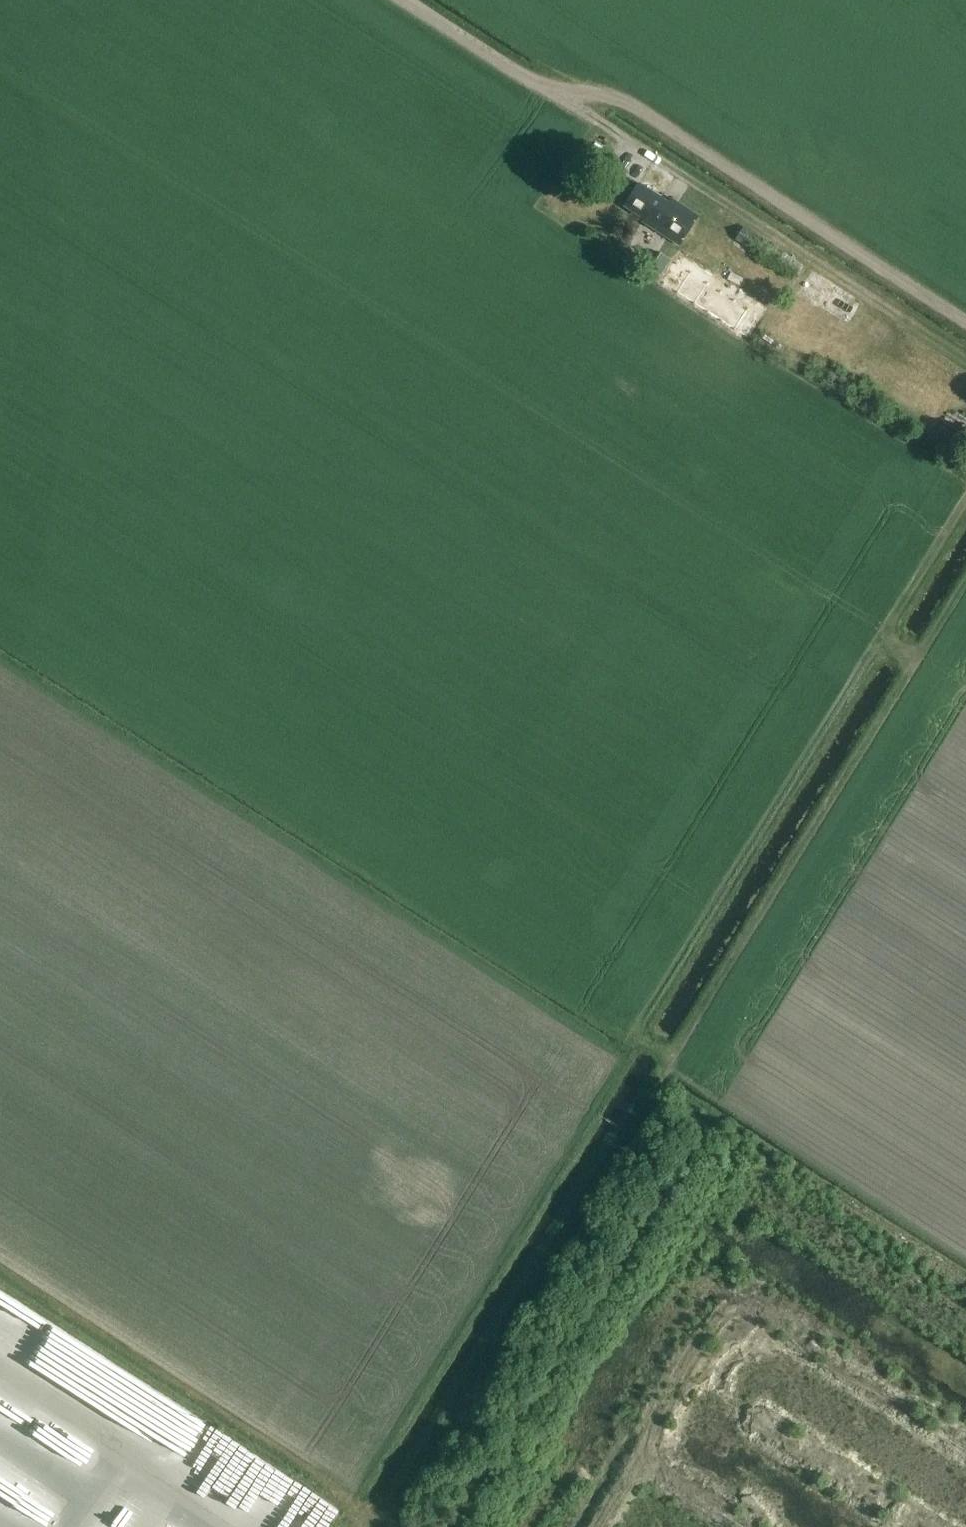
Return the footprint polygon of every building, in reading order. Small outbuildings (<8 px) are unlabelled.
[(670,203),(639,184),(625,207),(645,220),(643,223),(678,245),(697,215),(672,200),(670,203)] [(304,1520),(264,1490),(249,1510),(265,1521),(260,1526),(299,1526),(304,1520)]
